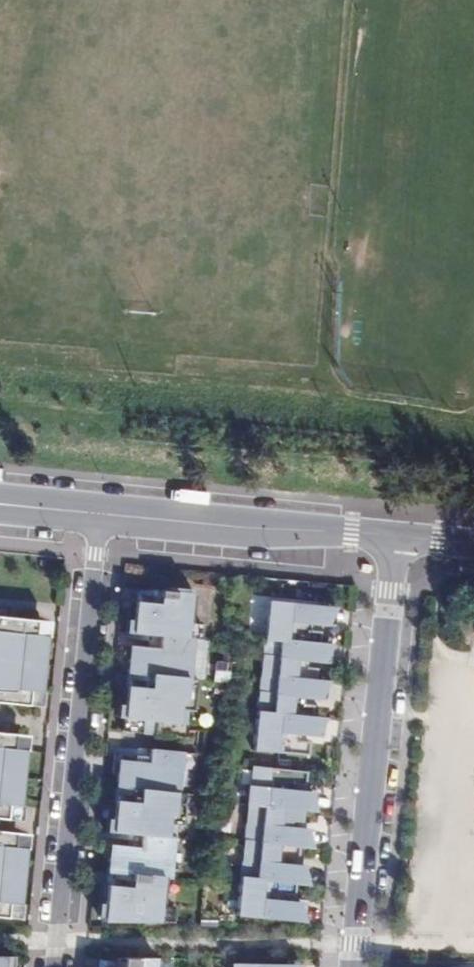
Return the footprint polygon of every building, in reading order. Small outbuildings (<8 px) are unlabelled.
[(187,641),(193,593),(159,592),(159,606),(135,606),(133,636),(165,639),(165,652),(129,651),(127,680),(152,680),(151,692),(127,691),(124,722),(180,725),(182,705),(187,705),(195,642),(187,641)] [(339,610),(267,604),(253,755),(309,760),(310,746),(301,744),(302,740),(319,742),(327,721),(314,719),(315,709),(305,708),(305,703),(321,705),(331,684),(318,682),(318,673),(309,671),(309,666),(326,667),(334,647),(321,646),(321,636),(312,633),(312,630),(330,630),(339,610)] [(0,612),(0,697),(20,698),(22,685),(33,686),(38,629),(26,628),(27,614),(0,612)] [(0,727),(0,812),(1,799),(13,800),(17,743),(6,742),(7,728),(0,727)] [(183,756),(149,752),(149,765),(122,764),(120,795),(140,797),(139,806),(116,804),(113,835),(141,837),(141,849),(110,848),(108,877),(131,877),(131,889),(109,887),(106,924),(174,927),(176,910),(164,908),(166,880),(172,881),(174,840),(168,840),(170,820),(176,820),(178,796),(182,795),(183,756)] [(309,774),(252,769),(238,921),(307,928),(300,905),(286,903),(287,898),(295,899),(297,887),(309,889),(305,870),(288,868),(288,861),(298,862),(300,853),(314,853),(308,831),(294,830),(294,825),(303,825),(306,815),(319,816),(312,794),(297,792),(297,787),(307,788),(309,774)] [(0,826),(0,911),(1,911),(2,897),(14,898),(18,842),(7,841),(8,827),(0,826)] [(9,950),(0,950),(0,966),(8,966),(9,950)] [(157,960),(123,958),(122,966),(156,966),(157,960)]
